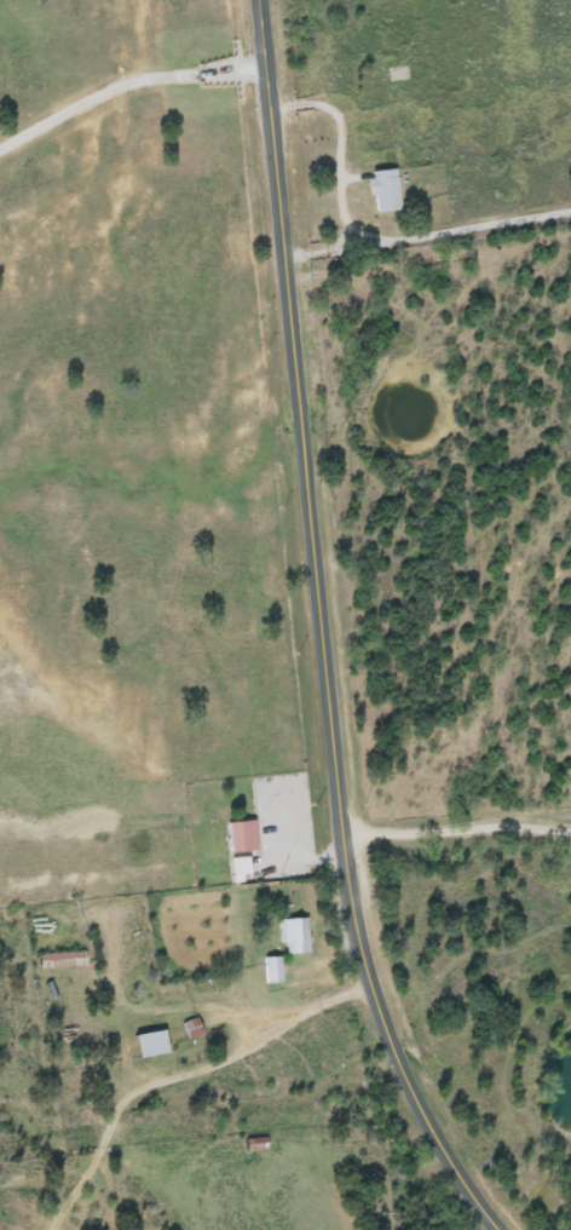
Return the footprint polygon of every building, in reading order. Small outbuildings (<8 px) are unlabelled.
[(374,213),(370,172),(397,171),(399,211),(374,213)] [(230,822),(256,822),(256,852),(230,852),(230,822)] [(310,920),(310,955),(286,955),(286,946),(278,946),(278,920),(310,920)] [(40,954),(86,954),(86,969),(40,969),(40,954)] [(282,958),(282,984),(264,984),(264,958),(282,958)] [(189,1041),(183,1023),(196,1018),(203,1035),(189,1041)] [(168,1056),(137,1058),(135,1034),(166,1031),(168,1056)] [(266,1150),(246,1151),(246,1139),(266,1139),(266,1150)]
